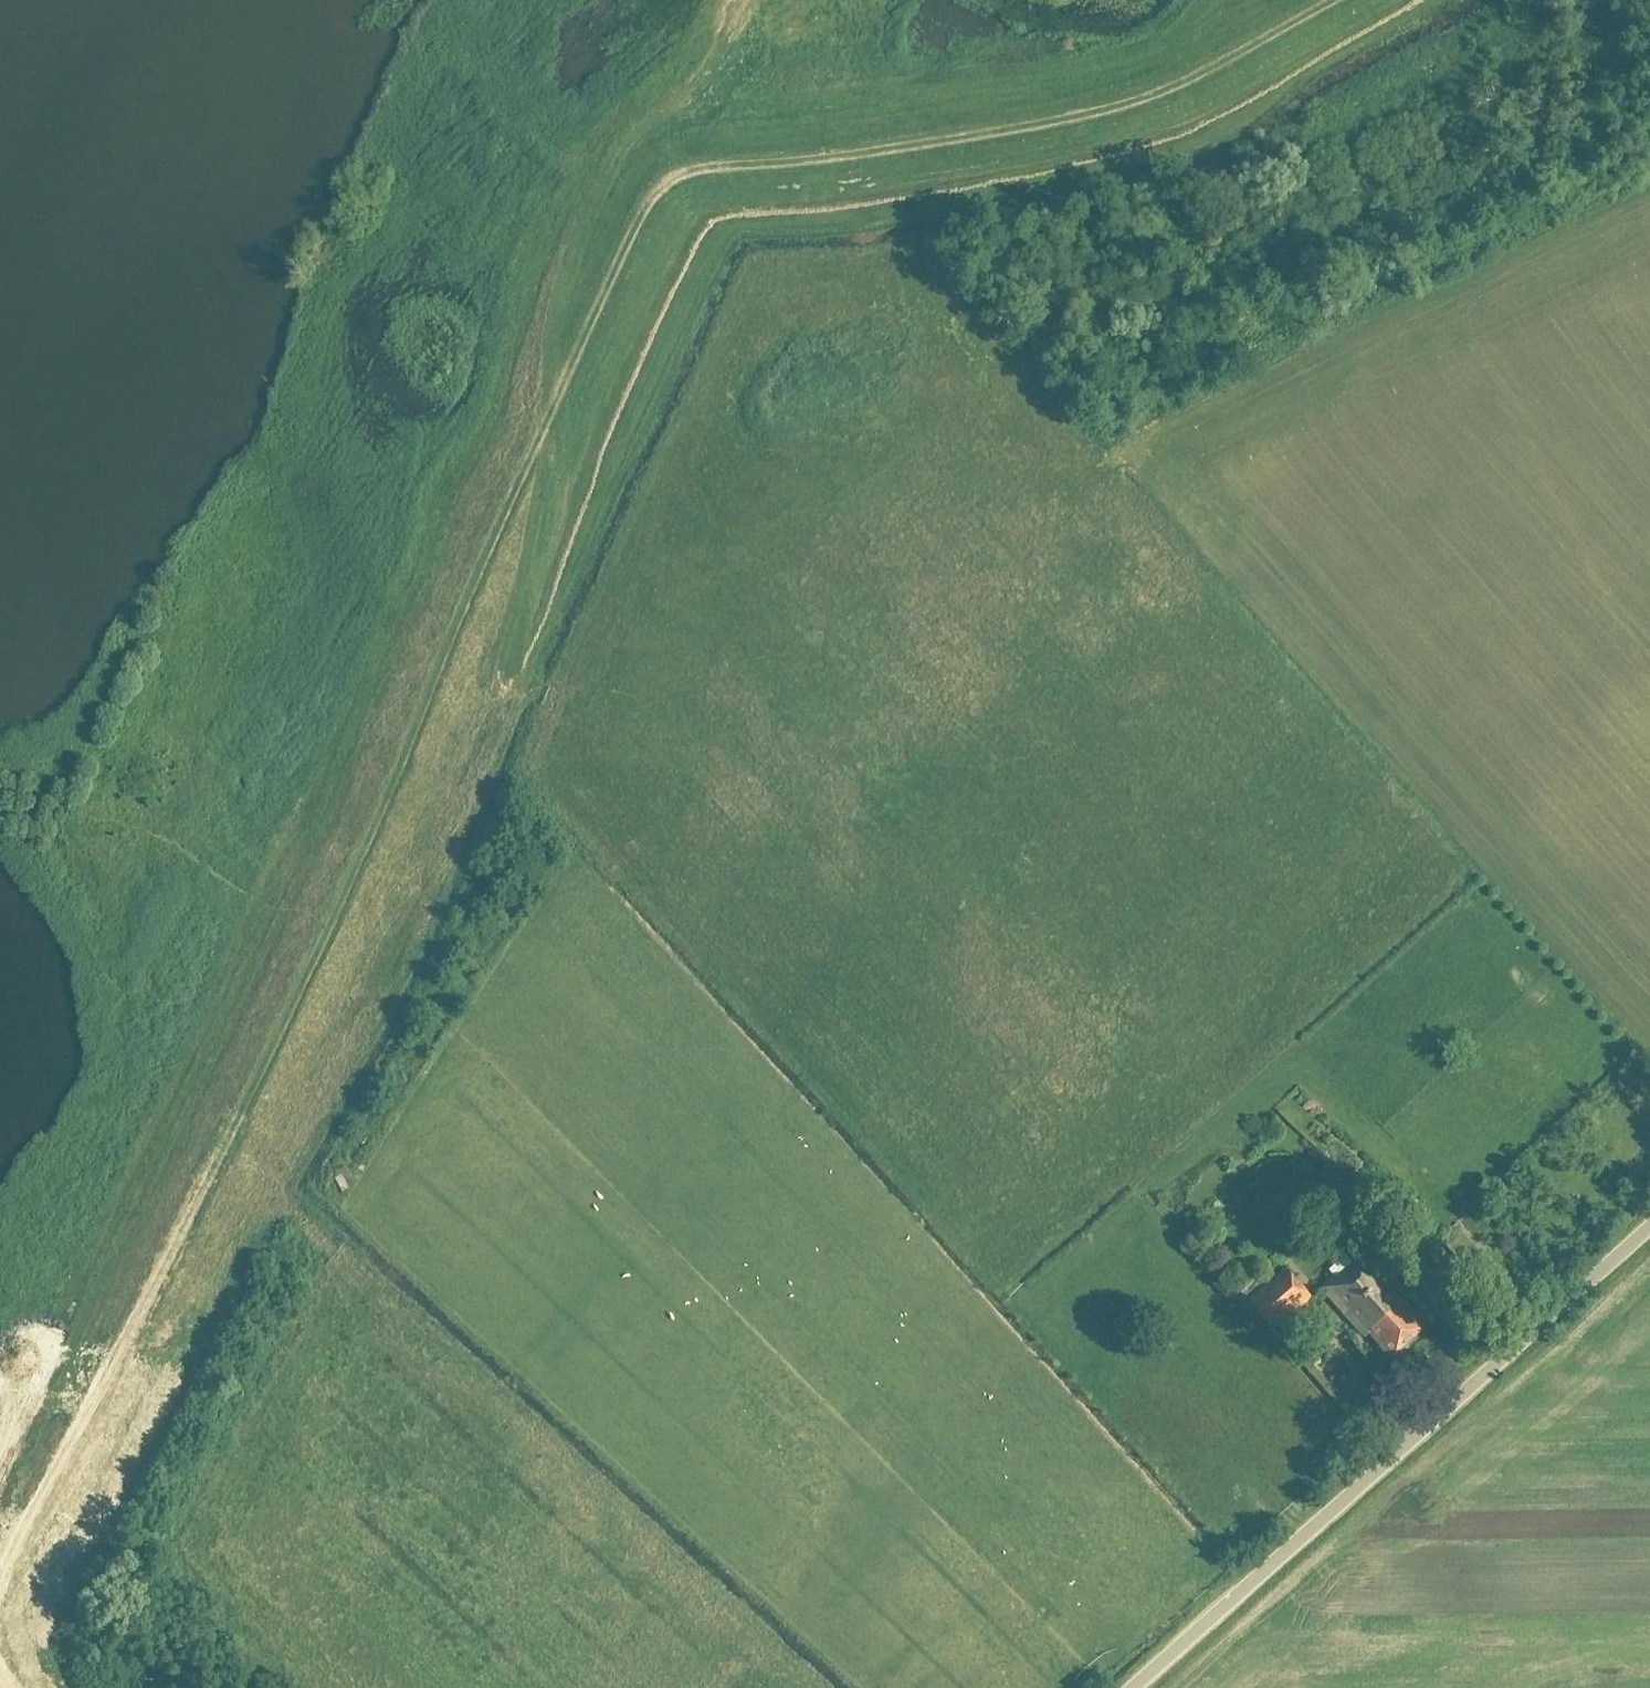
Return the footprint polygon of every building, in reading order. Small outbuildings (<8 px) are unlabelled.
[(1427,1326),(1393,1288),(1398,1284),(1366,1248),(1322,1288),(1364,1336),(1369,1332),(1392,1358),(1427,1326)] [(1275,1330),(1312,1297),(1286,1268),(1249,1301),(1275,1330)]
